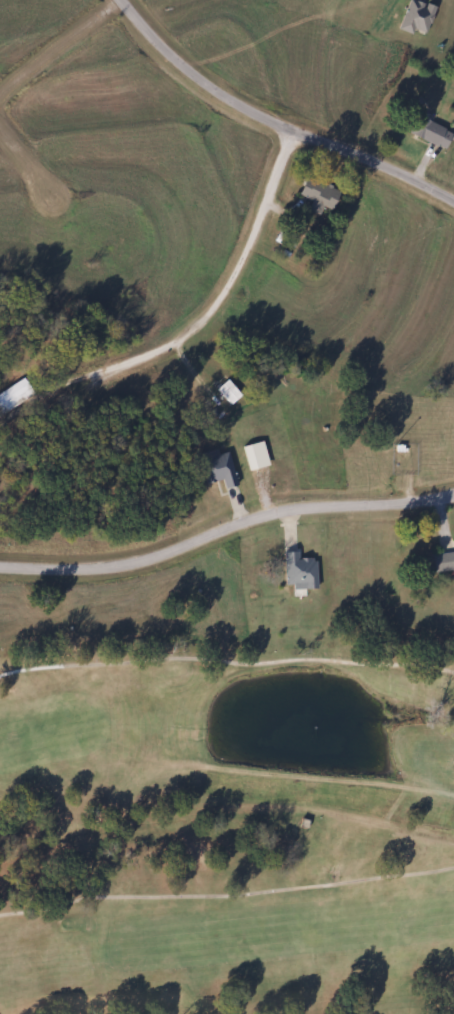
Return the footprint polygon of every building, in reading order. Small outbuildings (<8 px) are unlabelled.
[(426,34),(434,6),(412,0),(406,0),(397,30),(411,34),(412,30),(426,34)] [(444,150),(451,132),(413,115),(405,133),(444,150)] [(329,212),(339,191),(305,175),(296,194),(311,201),(311,203),(329,212)] [(229,404),(240,395),(223,376),(212,386),(229,404)] [(21,379),(0,393),(0,414),(1,415),(31,394),(21,379)] [(235,485),(227,452),(198,459),(205,483),(220,479),(222,488),(235,485)] [(299,559),(299,552),(284,552),(284,587),(315,587),(315,559),(299,559)] [(429,554),(430,571),(453,569),(453,552),(429,554)]
